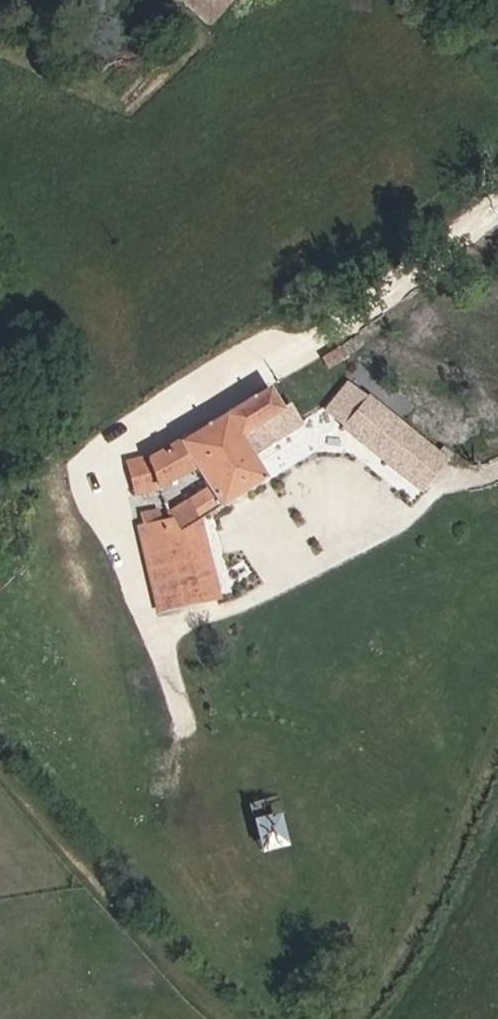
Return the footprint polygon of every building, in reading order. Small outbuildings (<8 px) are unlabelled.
[(230,0),(180,0),(207,25),(230,0)] [(328,367),(342,359),(336,349),(322,358),(328,367)] [(219,506),(264,478),(245,448),(238,437),(246,432),(280,410),(267,388),(195,432),(187,436),(178,442),(195,469),(207,487),(219,506)] [(253,444),(288,422),(280,410),(246,432),(253,444)] [(195,432),(192,427),(184,432),(187,436),(195,432)] [(253,444),(246,432),(238,437),(245,448),(253,444)] [(155,490),(195,469),(178,442),(148,459),(146,457),(127,462),(128,464),(136,495),(155,490)] [(136,495),(128,464),(118,466),(127,500),(136,498),(136,495)] [(198,519),(219,506),(207,487),(166,513),(165,509),(141,514),(143,524),(139,525),(159,614),(217,600),(198,519)]
